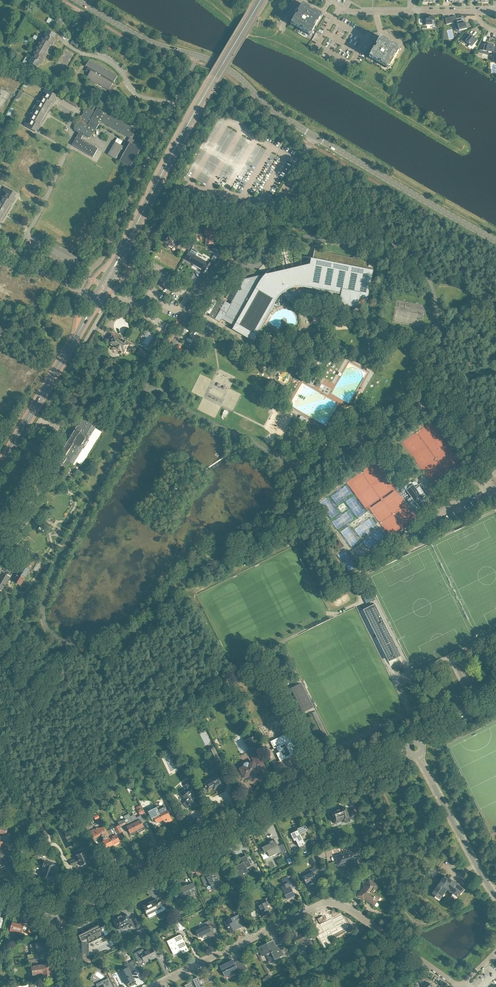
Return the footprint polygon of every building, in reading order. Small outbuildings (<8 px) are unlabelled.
[(320,18),(319,14),(318,14),(314,12),(314,13),(310,11),(310,9),(305,7),(305,6),(300,7),(301,8),(293,21),(292,21),(294,26),(295,25),(307,33),(308,34),(312,32),(312,31),(319,19),(320,18)] [(446,18),(445,18),(447,25),(454,23),(455,28),(455,29),(456,30),(457,31),(457,32),(458,32),(459,33),(460,33),(462,33),(463,33),(462,33),(462,30),(467,29),(465,22),(464,22),(463,17),(456,18),(456,16),(456,17),(453,17),(452,17),(449,18),(448,18),(449,18),(446,19),(446,18)] [(435,23),(435,17),(428,17),(428,19),(423,19),(423,29),(426,29),(426,26),(432,26),(433,26),(434,27),(435,26),(436,26),(436,25),(436,24),(435,23)] [(56,40),(54,39),(57,35),(48,30),(45,34),(46,34),(44,39),(43,39),(34,53),(35,53),(32,58),(31,57),(29,62),(38,67),(41,63),(42,64),(45,59),(43,58),(45,54),(47,55),(51,48),(49,47),(51,44),(53,45),(56,40)] [(468,47),(469,48),(471,48),(472,48),(474,48),(475,47),(477,46),(476,46),(474,44),(478,41),(472,36),(471,37),(467,33),(461,41),(464,43),(466,41),(470,45),(468,47)] [(80,43),(73,39),(71,43),(78,47),(80,43)] [(379,41),(378,43),(371,54),(372,59),(373,58),(386,66),(386,67),(391,65),(390,64),(398,52),(399,51),(397,47),(396,47),(392,45),(392,46),(388,44),(388,42),(384,40),(383,39),(379,40),(379,41)] [(495,49),(495,47),(493,47),(494,45),(487,43),(486,45),(481,43),(479,53),(487,55),(489,55),(490,55),(492,55),(493,54),(494,53),(495,52),(495,50),(495,49)] [(83,50),(88,52),(89,48),(84,46),(81,44),(79,48),(83,50)] [(112,81),(114,82),(118,76),(107,70),(107,71),(105,70),(106,69),(95,63),(95,64),(89,61),(86,66),(88,68),(86,71),(90,73),(87,77),(91,79),(90,81),(97,85),(98,83),(109,90),(113,84),(111,83),(112,81)] [(39,99),(34,107),(30,115),(32,116),(30,119),(31,120),(29,124),(25,122),(23,125),(36,132),(37,130),(38,130),(41,125),(40,124),(42,121),(43,122),(52,107),(50,106),(52,103),(54,104),(57,99),(55,98),(57,96),(44,88),(43,91),(47,93),(44,98),(43,97),(41,101),(39,99)] [(70,99),(68,102),(77,107),(79,105),(70,99)] [(83,135),(88,138),(90,138),(93,133),(94,133),(101,121),(129,138),(124,147),(115,142),(108,155),(130,168),(145,142),(139,138),(144,128),(132,121),(129,126),(98,107),(94,113),(93,112),(93,111),(87,108),(85,108),(84,111),(84,113),(80,121),(78,121),(74,128),(74,130),(79,133),(72,145),(93,157),(98,149),(81,139),(83,135)] [(5,187),(2,190),(6,193),(4,197),(3,196),(0,202),(0,222),(1,220),(3,221),(11,206),(10,205),(12,202),(13,203),(16,198),(15,197),(17,194),(5,187)] [(215,226),(210,226),(205,226),(205,225),(205,235),(206,235),(206,244),(208,244),(208,247),(216,247),(216,242),(213,242),(213,234),(215,234),(215,226)] [(98,234),(96,237),(105,242),(107,239),(98,234)] [(177,249),(180,242),(182,243),(184,241),(180,240),(179,242),(168,235),(165,242),(169,244),(169,246),(172,248),(172,246),(177,249)] [(12,243),(9,248),(14,251),(18,246),(12,243)] [(207,262),(201,258),(195,255),(198,251),(192,248),(190,252),(189,252),(185,259),(198,266),(197,268),(202,270),(201,272),(205,274),(206,274),(212,264),(207,261),(207,262)] [(367,298),(374,261),(353,257),(353,258),(331,254),(332,252),(314,248),(314,249),(315,249),(313,259),(311,266),(291,271),(290,270),(290,269),(289,269),(288,269),(288,270),(287,270),(287,271),(264,277),(265,274),(252,277),(241,280),(240,282),(242,283),(230,304),(219,298),(210,314),(210,315),(209,316),(220,322),(222,319),(235,327),(234,329),(252,340),(275,300),(276,298),(278,296),(279,294),(281,292),(283,291),(286,289),(288,288),(290,287),(293,286),(295,286),(298,285),(300,285),(303,285),(306,286),(341,293),(339,304),(357,308),(360,297),(367,298)] [(212,331),(216,325),(204,318),(200,324),(212,331)] [(131,348),(132,345),(125,341),(125,342),(111,334),(109,338),(112,339),(110,343),(111,343),(111,344),(111,345),(113,346),(121,351),(120,352),(123,353),(123,352),(124,353),(128,346),(131,348)] [(137,353),(141,355),(146,358),(148,353),(140,348),(137,353)] [(81,406),(83,408),(84,409),(89,404),(87,401),(81,406)] [(91,416),(91,415),(87,412),(85,415),(73,434),(72,434),(71,433),(69,436),(70,436),(70,437),(71,438),(56,462),(59,464),(57,468),(63,472),(70,462),(75,465),(77,462),(82,465),(102,432),(95,428),(98,423),(96,421),(92,426),(91,426),(92,425),(95,421),(94,421),(94,420),(92,416),(91,416)] [(480,458),(478,454),(477,454),(470,457),(473,462),(480,458)] [(415,480),(412,483),(410,481),(403,487),(411,497),(406,501),(416,514),(423,509),(422,509),(422,508),(427,504),(423,498),(429,494),(421,483),(418,485),(415,480)] [(5,549),(7,545),(9,541),(0,535),(0,557),(5,549)] [(336,546),(335,547),(336,548),(337,548),(338,550),(343,546),(339,541),(334,545),(336,546)] [(23,564),(22,564),(17,573),(18,573),(13,581),(21,586),(25,578),(26,578),(31,569),(30,569),(35,561),(27,556),(23,564)] [(1,591),(10,576),(3,572),(2,570),(0,569),(0,590),(1,591)] [(396,658),(395,656),(400,653),(375,604),(363,610),(389,662),(396,658)] [(301,683),(291,688),(297,700),(296,701),(297,701),(296,701),(297,703),(298,702),(298,703),(294,705),(299,715),(313,708),(301,683)] [(295,745),(289,732),(277,738),(278,741),(272,744),(274,748),(276,747),(279,752),(276,753),(280,760),(280,761),(290,756),(290,755),(292,754),(292,755),(293,755),(289,747),(295,745)] [(257,744),(255,740),(256,739),(253,733),(247,735),(253,746),(257,744)] [(215,747),(208,751),(210,756),(214,764),(217,763),(221,760),(217,752),(215,747)] [(173,748),(168,751),(175,765),(180,763),(173,748)] [(257,753),(254,754),(252,756),(254,761),(249,764),(249,763),(248,763),(246,762),(245,763),(244,764),(244,765),(244,766),(240,769),(241,770),(236,773),(239,779),(244,776),(244,778),(249,776),(250,777),(254,775),(254,774),(259,771),(260,772),(266,769),(257,753)] [(218,772),(219,771),(216,766),(213,767),(216,772),(214,773),(216,777),(209,780),(208,781),(208,780),(205,782),(204,783),(205,786),(206,788),(206,787),(208,790),(213,788),(214,790),(224,785),(220,776),(218,772)] [(192,791),(196,788),(192,778),(188,779),(189,782),(186,785),(190,790),(183,796),(187,800),(184,803),(187,807),(190,804),(191,805),(197,800),(196,798),(197,797),(197,796),(192,791)] [(159,805),(157,806),(157,807),(163,819),(165,823),(172,820),(164,804),(160,806),(159,805)] [(145,813),(142,807),(140,805),(136,807),(141,816),(145,814),(145,813)] [(157,807),(148,811),(153,821),(153,820),(155,819),(157,823),(163,819),(157,807)] [(357,814),(355,808),(348,810),(349,811),(347,811),(346,808),(340,810),(340,809),(337,810),(337,811),(331,813),(335,823),(340,821),(340,820),(344,818),(344,820),(346,823),(350,821),(349,818),(349,817),(350,816),(357,814)] [(125,820),(122,821),(124,825),(126,823),(126,822),(127,822),(127,823),(128,822),(130,825),(127,827),(130,833),(131,833),(131,834),(133,835),(135,834),(135,835),(135,834),(138,832),(131,817),(129,813),(124,816),(126,820),(125,820)] [(134,815),(131,817),(138,832),(139,833),(140,832),(145,830),(142,823),(144,822),(142,818),(141,816),(136,818),(134,815)] [(36,823),(40,833),(47,831),(43,821),(36,823)] [(298,830),(291,834),(293,838),(294,841),(296,840),(299,846),(301,850),(301,851),(310,847),(312,852),(314,851),(308,839),(304,841),(301,834),(310,830),(307,824),(297,829),(298,830)] [(106,826),(104,827),(106,831),(113,844),(120,841),(116,835),(122,832),(120,827),(119,825),(115,827),(110,830),(108,831),(106,826)] [(95,828),(90,831),(92,833),(94,838),(102,834),(105,840),(103,841),(106,848),(109,846),(110,846),(110,847),(111,847),(112,846),(112,845),(113,844),(106,831),(104,827),(104,826),(99,828),(99,827),(98,827),(97,827),(96,828),(96,829),(96,830),(95,828)] [(3,842),(0,841),(0,859),(4,860),(4,861),(8,862),(8,861),(9,861),(10,860),(11,858),(10,858),(12,852),(1,849),(3,842)] [(275,841),(262,847),(264,852),(267,851),(269,856),(277,852),(278,856),(287,851),(283,844),(278,846),(275,841)] [(353,869),(359,867),(357,857),(360,856),(357,843),(350,845),(352,852),(336,856),(338,865),(345,864),(344,861),(350,859),(353,869)] [(78,859),(70,862),(71,863),(70,863),(71,864),(72,865),(80,862),(81,866),(89,862),(88,858),(85,852),(83,848),(75,851),(77,855),(78,859)] [(239,859),(239,860),(241,864),(239,865),(239,864),(233,867),(236,873),(235,873),(236,874),(238,877),(249,872),(247,868),(251,866),(249,862),(246,855),(244,851),(243,851),(246,856),(239,859)] [(315,855),(310,857),(309,858),(312,865),(313,864),(315,867),(305,872),(306,875),(303,877),(306,883),(316,879),(314,874),(321,871),(318,866),(320,865),(318,862),(315,855)] [(41,874),(44,875),(44,877),(50,878),(55,880),(56,879),(57,884),(62,882),(60,874),(57,873),(59,866),(54,864),(54,863),(45,861),(43,867),(41,874)] [(220,882),(217,875),(216,873),(207,877),(206,875),(201,877),(204,884),(209,882),(211,886),(212,886),(214,890),(217,888),(217,889),(224,885),(221,881),(220,882)] [(291,889),(295,887),(298,885),(294,877),(289,879),(288,876),(282,879),(285,885),(281,887),(287,899),(287,898),(294,895),(295,896),(291,889)] [(464,889),(450,878),(449,879),(444,876),(442,879),(443,879),(442,881),(441,881),(432,893),(435,895),(435,896),(436,895),(441,898),(440,899),(447,890),(452,893),(452,894),(453,893),(458,896),(457,897),(458,897),(461,892),(462,893),(462,892),(461,892),(464,889)] [(376,902),(379,898),(380,897),(372,892),(377,885),(369,879),(358,896),(363,900),(365,897),(367,899),(366,900),(373,904),(375,901),(376,902)] [(197,891),(195,887),(193,882),(187,885),(187,884),(181,887),(181,889),(179,890),(178,889),(173,891),(178,901),(186,897),(188,900),(195,897),(193,892),(197,891)] [(272,903),(269,899),(268,897),(266,898),(267,901),(258,906),(263,916),(270,913),(266,906),(272,903)] [(169,905),(168,903),(166,898),(161,901),(162,902),(159,904),(157,899),(148,903),(149,904),(147,905),(147,904),(146,904),(143,905),(144,906),(143,906),(146,912),(146,913),(147,913),(148,915),(148,914),(149,918),(159,913),(158,910),(161,908),(164,906),(164,908),(169,905)] [(127,925),(133,922),(136,928),(141,926),(136,916),(129,919),(127,914),(122,916),(121,915),(118,917),(119,918),(114,921),(118,930),(123,927),(124,929),(127,927),(127,925)] [(245,925),(243,920),(240,914),(225,921),(230,932),(236,929),(235,928),(239,926),(239,928),(245,925)] [(317,936),(319,940),(320,941),(324,939),(323,937),(325,936),(335,931),(334,930),(344,925),(340,918),(328,924),(324,915),(317,919),(320,924),(319,925),(323,933),(322,933),(317,936)] [(215,924),(213,920),(212,918),(204,922),(205,924),(197,928),(198,930),(196,931),(199,937),(206,934),(209,938),(214,935),(210,927),(215,924)] [(176,923),(179,930),(185,927),(182,920),(176,923)] [(12,922),(10,931),(22,934),(23,932),(26,933),(26,932),(31,933),(33,934),(35,927),(33,927),(33,925),(28,924),(27,930),(23,929),(25,923),(20,922),(20,924),(12,922)] [(82,930),(82,934),(79,935),(82,941),(82,958),(83,957),(86,965),(93,961),(92,962),(88,953),(89,953),(89,954),(89,943),(89,940),(96,936),(97,939),(104,936),(100,927),(101,927),(101,926),(99,927),(98,926),(93,928),(93,929),(89,930),(82,930)] [(292,937),(294,942),(295,943),(296,945),(303,941),(305,945),(312,941),(308,934),(308,933),(306,930),(299,934),(296,929),(290,931),(293,937),(292,937)] [(189,950),(186,946),(181,934),(167,941),(174,954),(182,950),(187,947),(188,951),(189,950)] [(273,940),(258,947),(262,956),(266,954),(269,960),(274,957),(275,959),(277,958),(284,955),(281,949),(279,944),(276,946),(273,940)] [(46,942),(30,944),(32,954),(28,955),(29,963),(37,962),(36,955),(37,954),(38,954),(38,955),(45,954),(44,949),(47,949),(46,942)] [(143,949),(134,954),(135,957),(136,956),(139,962),(144,960),(144,961),(153,957),(153,958),(157,956),(154,952),(153,948),(144,952),(143,949)] [(137,965),(135,961),(135,959),(130,962),(132,966),(129,967),(119,972),(125,984),(134,980),(130,971),(130,969),(137,965)] [(233,960),(220,966),(226,977),(234,973),(235,975),(247,969),(242,960),(243,961),(238,963),(237,962),(235,963),(233,960)] [(42,965),(32,967),(34,974),(44,972),(44,977),(45,976),(45,980),(52,979),(51,975),(52,975),(50,963),(46,964),(46,961),(47,961),(42,961),(42,965)] [(429,978),(426,976),(422,974),(417,979),(420,982),(423,979),(427,982),(423,986),(435,986),(437,984),(429,978)] [(205,986),(216,986),(212,980),(209,982),(207,977),(200,980),(198,977),(193,979),(194,981),(185,985),(186,986),(204,986),(205,986)] [(109,979),(98,984),(99,986),(113,986),(109,979)]
